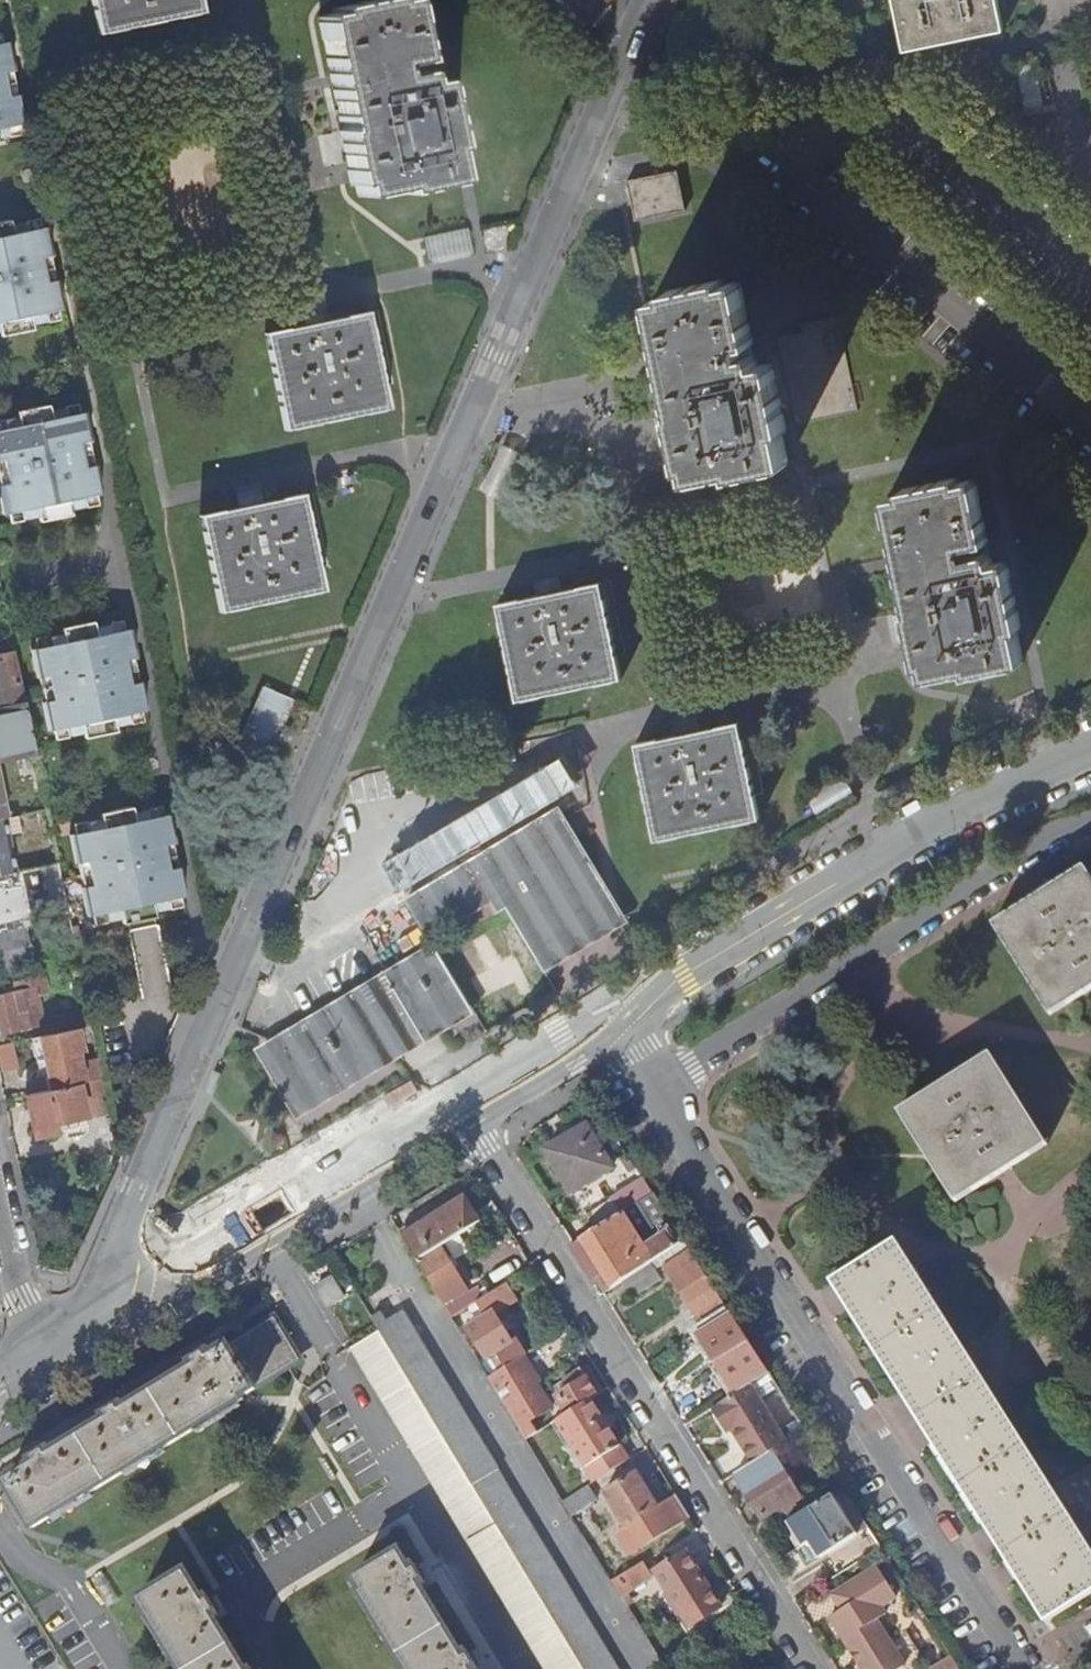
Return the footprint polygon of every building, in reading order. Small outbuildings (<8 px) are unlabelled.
[(93,35),(198,14),(195,0),(86,0),(93,35)] [(343,131),(351,169),(350,169),(354,186),(358,185),(361,197),(402,189),(403,192),(458,181),(451,150),(455,149),(441,79),(426,82),(424,71),(414,73),(412,62),(422,60),(409,0),(402,0),(395,1),(394,0),(377,0),(335,9),(335,14),(321,16),(345,129),(343,131)] [(906,51),(1004,30),(998,0),(895,0),(906,51)] [(14,72),(7,44),(0,45),(0,75),(14,72)] [(14,72),(0,75),(0,82),(0,84),(5,85),(7,98),(18,96),(15,82),(14,72)] [(7,136),(6,128),(24,125),(18,96),(7,98),(5,85),(0,84),(0,82),(0,138),(7,136)] [(679,171),(629,181),(637,221),(688,211),(679,171)] [(51,256),(45,228),(26,232),(24,223),(11,226),(10,221),(0,223),(0,337),(32,330),(31,324),(45,321),(43,313),(62,309),(56,281),(45,283),(42,269),(39,268),(37,259),(51,256)] [(54,269),(51,256),(37,259),(39,268),(42,269),(45,283),(56,281),(54,269)] [(726,278),(724,279),(769,456),(772,467),(790,464),(783,432),(788,431),(773,361),(759,364),(756,353),(748,355),(745,345),(755,343),(742,280),(728,283),(726,278)] [(769,456),(724,279),(667,290),(668,296),(654,299),(678,411),(676,412),(684,451),(683,451),(686,467),(690,467),(692,476),(723,468),(769,456)] [(839,311),(799,319),(803,338),(825,422),(861,415),(859,408),(865,406),(861,387),(855,388),(839,311)] [(368,312),(264,335),(285,431),(389,409),(368,312)] [(803,338),(799,319),(785,322),(787,330),(779,332),(799,428),(825,422),(803,338)] [(91,442),(85,412),(64,416),(63,408),(49,411),(48,405),(15,412),(16,418),(2,421),(4,429),(0,430),(0,461),(2,460),(6,484),(0,486),(0,506),(2,515),(20,511),(23,519),(37,516),(39,522),(71,515),(69,509),(83,506),(82,498),(101,494),(96,465),(85,468),(82,454),(77,452),(76,444),(91,442)] [(93,451),(91,442),(76,444),(77,452),(82,454),(85,468),(96,465),(93,451)] [(723,468),(724,473),(734,471),(735,475),(772,467),(769,456),(723,468)] [(693,479),(724,473),(723,468),(692,476),(693,479)] [(969,672),(972,672),(1025,661),(1018,629),(1023,628),(1008,560),(994,562),(991,552),(982,553),(979,542),(989,540),(976,479),(963,482),(961,476),(923,484),(902,488),(903,493),(888,497),(912,610),(910,611),(918,648),(918,651),(921,665),(926,666),(928,677),(968,669),(969,672)] [(298,496),(194,519),(215,615),(318,594),(298,496)] [(601,582),(496,604),(517,700),(621,679),(601,582)] [(52,700),(42,702),(47,731),(67,727),(70,735),(83,732),(84,739),(116,732),(115,726),(129,723),(128,714),(147,711),(141,682),(130,684),(127,672),(123,669),(121,661),(136,658),(130,629),(111,633),(109,624),(95,627),(93,622),(62,629),(63,634),(49,637),(50,645),(31,649),(36,679),(48,676),(52,700)] [(21,702),(10,651),(0,653),(0,706),(21,702)] [(138,670),(136,658),(121,661),(123,669),(127,672),(130,684),(141,682),(138,670)] [(36,679),(42,702),(52,700),(48,676),(36,679)] [(265,766),(275,741),(281,728),(291,703),(260,691),(232,754),(265,766)] [(35,755),(24,701),(21,702),(0,706),(0,763),(35,755)] [(654,840),(712,828),(759,817),(739,721),(687,732),(635,744),(654,840)] [(281,728),(275,741),(286,745),(291,732),(281,728)] [(92,887),(81,889),(87,917),(106,913),(107,922),(121,919),(122,925),(154,918),(154,913),(167,910),(165,901),(185,897),(179,868),(168,871),(165,858),(161,855),(160,847),(174,844),(168,815),(149,819),(146,811),(133,813),(132,807),(99,814),(100,820),(87,823),(89,831),(70,836),(76,865),(87,863),(92,887)] [(14,872),(7,833),(3,818),(0,819),(0,875),(14,872)] [(535,824),(499,846),(451,873),(406,899),(428,937),(461,917),(497,895),(504,906),(518,930),(536,960),(610,916),(557,827),(543,836),(535,824)] [(177,857),(174,844),(160,847),(161,855),(165,858),(168,871),(179,868),(177,857)] [(68,916),(57,862),(14,872),(0,875),(0,932),(68,916)] [(87,863),(76,865),(81,889),(92,887),(87,863)] [(991,928),(1048,1018),(1090,992),(1090,991),(1090,884),(1083,870),(1038,898),(991,928)] [(0,933),(0,968),(33,961),(26,928),(0,933)] [(493,945),(494,952),(509,948),(516,978),(523,976),(515,941),(493,945)] [(517,983),(516,978),(509,948),(494,952),(474,957),(482,991),(517,983)] [(43,1026),(37,997),(47,995),(43,976),(13,983),(14,992),(0,995),(0,1035),(43,1026)] [(306,1024),(336,1079),(387,1048),(356,994),(306,1024)] [(48,1018),(51,1032),(78,1026),(91,1024),(87,1009),(48,1018)] [(83,1049),(78,1026),(51,1032),(30,1037),(35,1059),(43,1058),(50,1089),(102,1078),(97,1056),(81,1060),(78,1051),(83,1049)] [(3,1068),(20,1066),(17,1041),(0,1043),(0,1046),(3,1068)] [(946,1086),(898,1116),(955,1205),(1046,1147),(989,1058),(946,1086)] [(102,1078),(50,1089),(26,1094),(36,1137),(57,1131),(56,1123),(108,1112),(102,1078)] [(587,1131),(546,1154),(570,1197),(611,1173),(601,1156),(606,1154),(598,1140),(593,1142),(587,1131)] [(618,1219),(651,1198),(642,1184),(609,1206),(618,1219)] [(579,1244),(610,1293),(682,1246),(651,1198),(618,1219),(595,1234),(579,1244)] [(416,1268),(439,1254),(479,1228),(463,1204),(401,1244),(416,1268)] [(609,1206),(586,1221),(595,1234),(618,1219),(609,1206)] [(601,1299),(610,1293),(579,1244),(570,1249),(586,1275),(592,1284),(601,1299)] [(891,1247),(835,1281),(847,1300),(907,1396),(931,1434),(993,1532),(1016,1569),(1050,1624),(1090,1598),(1090,1566),(1059,1515),(970,1373),(891,1247)] [(439,1254),(416,1268),(442,1309),(465,1294),(439,1254)] [(728,1317),(688,1254),(660,1272),(700,1335),(704,1333),(728,1317)] [(647,1269),(621,1286),(631,1302),(657,1284),(647,1269)] [(328,1282),(312,1292),(324,1311),(340,1302),(328,1282)] [(461,1301),(444,1312),(450,1322),(467,1311),(461,1301)] [(467,1311),(450,1322),(455,1331),(473,1319),(467,1311)] [(368,1322),(376,1336),(579,1668),(612,1668),(494,1474),(496,1474),(400,1316),(382,1327),(376,1317),(368,1322)] [(768,1378),(728,1317),(704,1333),(716,1350),(709,1355),(719,1371),(726,1367),(743,1393),(768,1378)] [(490,1367),(496,1377),(522,1362),(512,1345),(509,1347),(491,1319),(483,1324),(481,1319),(463,1330),(486,1370),(490,1367)] [(271,1321),(2,1488),(32,1535),(37,1532),(242,1404),(240,1400),(244,1398),(246,1396),(290,1369),(294,1366),(282,1347),(286,1345),(271,1321)] [(376,1336),(349,1353),(541,1668),(579,1668),(376,1336)] [(496,1377),(487,1383),(517,1433),(550,1413),(530,1380),(532,1378),(522,1362),(496,1377)] [(557,1404),(564,1416),(594,1398),(579,1373),(560,1385),(568,1397),(557,1404)] [(590,1405),(554,1426),(591,1487),(627,1464),(590,1405)] [(769,1456),(732,1479),(761,1523),(781,1511),(785,1517),(801,1507),(769,1456)] [(627,1557),(686,1520),(673,1498),(654,1510),(633,1476),(601,1496),(622,1531),(614,1536),(627,1557)] [(587,1489),(561,1505),(569,1519),(595,1502),(587,1489)] [(841,1492),(785,1527),(800,1551),(807,1547),(816,1562),(826,1555),(840,1577),(880,1552),(841,1492)] [(398,1555),(354,1582),(362,1595),(358,1598),(402,1668),(468,1668),(398,1555)] [(715,1611),(681,1556),(653,1573),(687,1628),(715,1611)] [(642,1566),(616,1582),(624,1596),(650,1579),(642,1566)] [(859,1668),(903,1668),(875,1624),(883,1619),(878,1610),(893,1601),(875,1571),(831,1599),(840,1613),(829,1620),(859,1668)] [(183,1579),(137,1606),(175,1668),(238,1668),(183,1579)]
